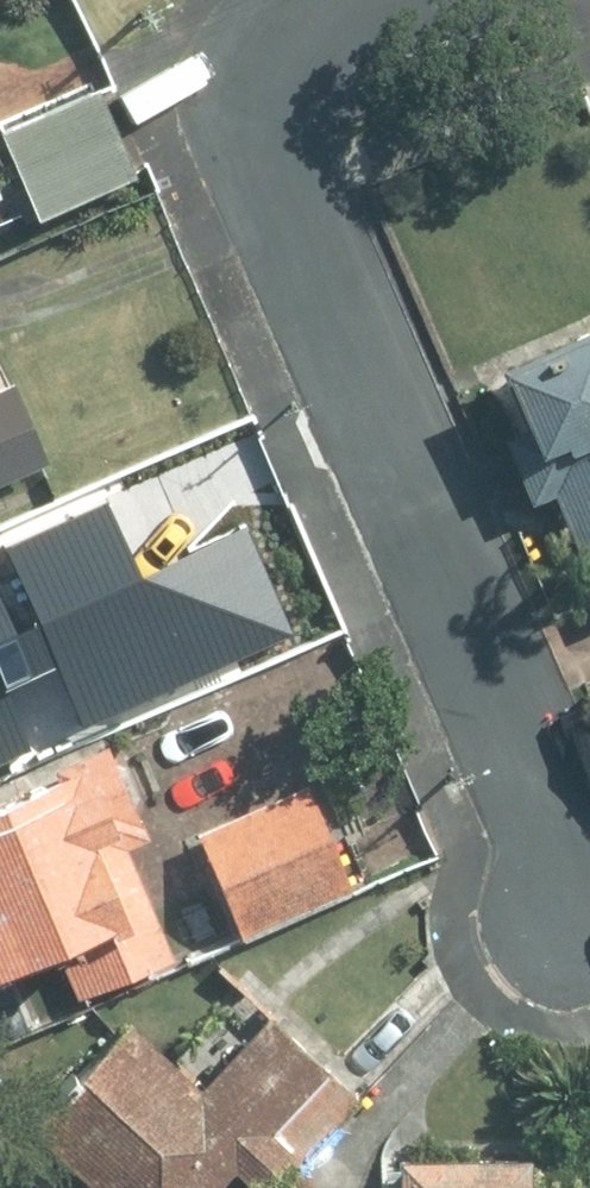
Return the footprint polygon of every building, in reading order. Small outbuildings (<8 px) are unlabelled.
[(106,87),(11,128),(46,211),(141,170),(106,87)] [(513,367),(539,424),(534,426),(524,429),(513,434),(542,496),(566,486),(589,542),(589,333),(513,367)] [(51,457),(20,381),(0,390),(0,479),(51,457)] [(227,429),(119,473),(133,509),(241,465),(227,429)] [(57,584),(30,520),(0,533),(0,740),(93,701),(106,729),(255,665),(250,651),(331,617),(301,548),(219,582),(216,577),(111,620),(90,571),(57,584)] [(172,958),(121,837),(132,832),(125,814),(144,806),(114,737),(63,760),(69,776),(0,806),(0,980),(69,950),(88,993),(172,958)] [(204,835),(249,934),(356,887),(313,786),(204,835)] [(356,1091),(273,1014),(207,1085),(136,1019),(37,1124),(104,1187),(216,1187),(239,1163),(261,1183),(299,1143),(304,1148),(356,1091)] [(419,1154),(418,1187),(543,1187),(543,1155),(419,1154)]
